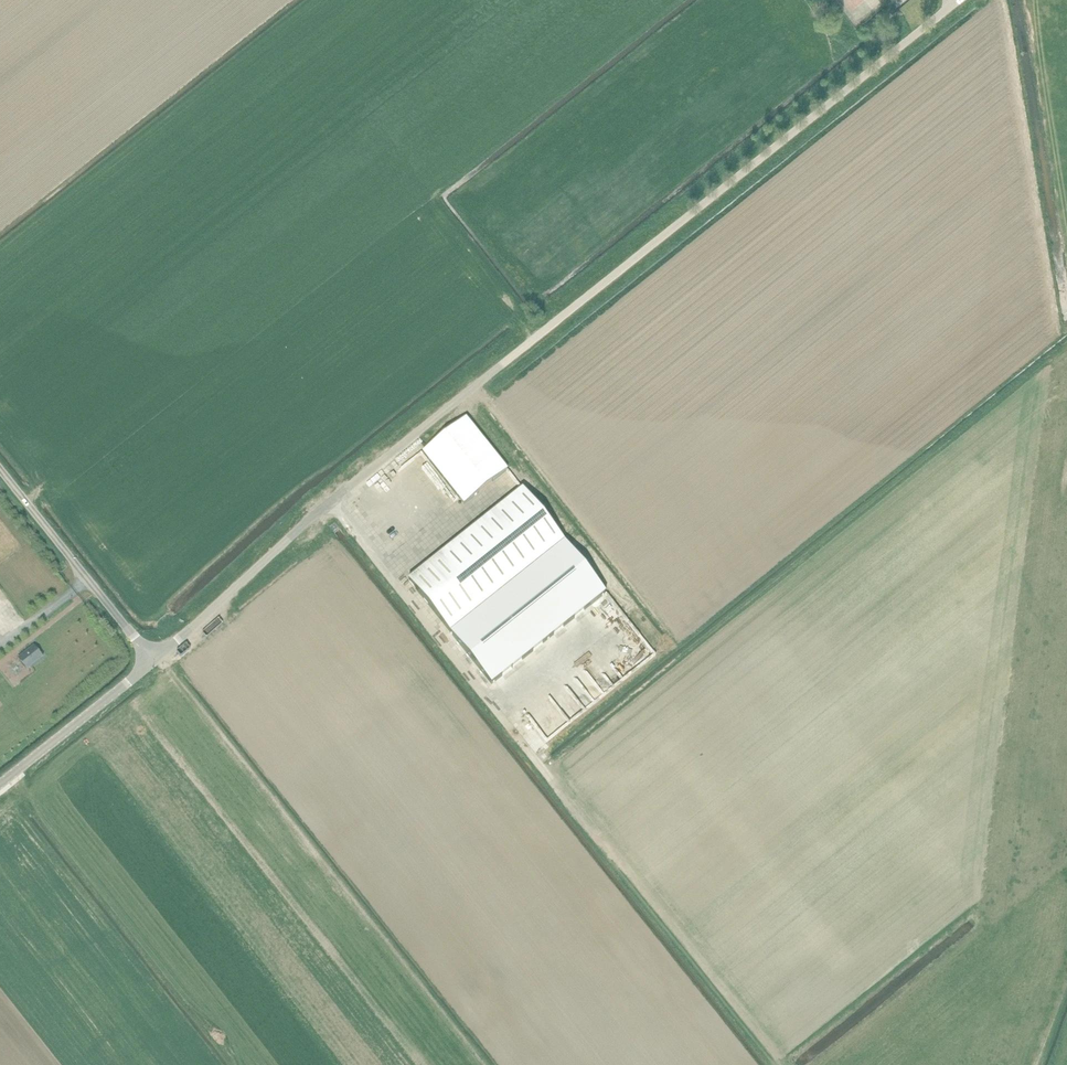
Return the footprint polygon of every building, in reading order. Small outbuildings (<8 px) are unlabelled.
[(423,453),(464,505),(508,470),(466,418),(423,453)] [(409,581),(450,633),(564,541),(523,489),(409,581)] [(386,516),(381,521),(386,526),(391,521),(386,516)] [(27,671),(43,659),(34,647),(18,659),(27,671)]
